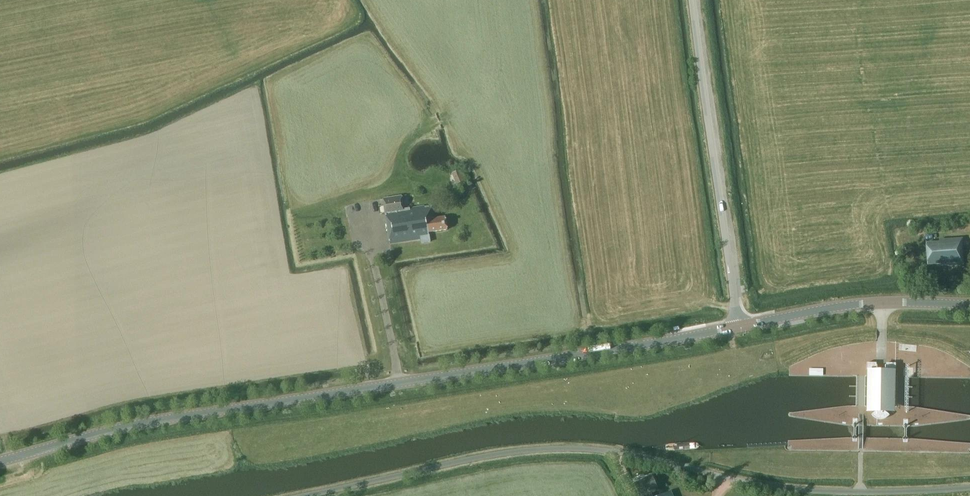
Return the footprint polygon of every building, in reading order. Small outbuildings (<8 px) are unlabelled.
[(465,181),(461,171),(453,174),(457,184),(465,181)] [(403,211),(403,209),(401,197),(383,200),(385,217),(392,216),(392,212),(403,211)] [(368,215),(368,204),(357,203),(357,214),(368,215)] [(430,205),(403,209),(403,211),(392,212),(392,216),(385,217),(390,244),(429,238),(428,233),(447,230),(445,217),(433,219),(432,214),(441,212),(439,203),(430,205)] [(352,231),(364,230),(363,222),(352,224),(352,231)] [(963,265),(961,239),(939,241),(939,243),(926,244),(927,265),(939,264),(940,266),(963,265)] [(885,363),(886,367),(877,367),(877,362),(867,362),(867,411),(875,411),(871,414),(873,416),(876,418),(882,419),(886,417),(889,414),(885,411),(893,411),(894,363),(885,363)] [(652,475),(635,483),(640,495),(651,495),(652,495),(651,493),(658,490),(652,475)]
